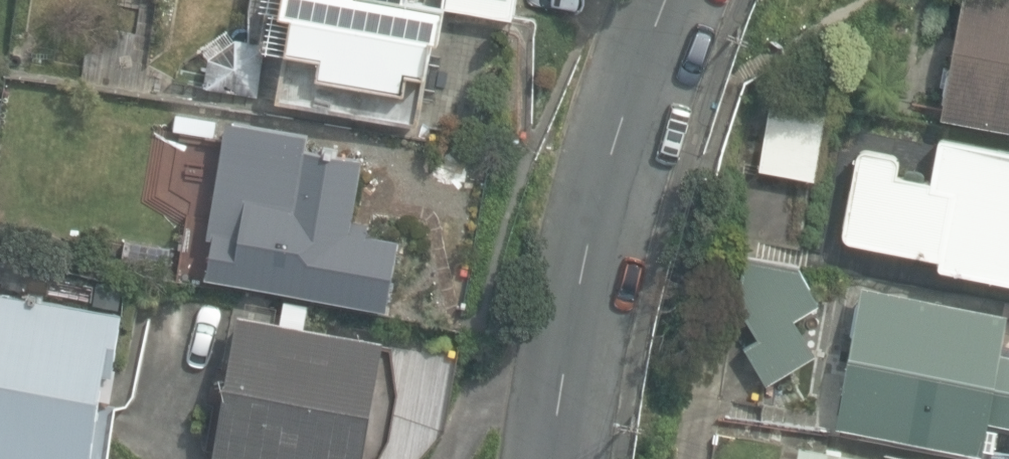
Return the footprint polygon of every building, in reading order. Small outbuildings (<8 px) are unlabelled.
[(418,122),(432,39),(441,40),(446,8),(513,19),(516,0),(443,0),(442,6),(409,0),(285,0),(283,12),(269,9),(263,44),(237,39),(235,41),(229,29),(204,47),(211,58),(206,87),(257,96),(265,48),(289,52),(281,99),(418,122)] [(944,121),(1008,133),(1008,0),(966,0),(944,121)] [(761,168),(815,177),(827,107),(773,98),(761,168)] [(219,117),(185,111),(181,132),(216,137),(219,117)] [(208,277),(388,307),(400,239),(370,234),(372,223),(353,220),(363,158),(308,149),(310,133),(230,120),(210,237),(215,237),(208,277)] [(939,142),(932,187),(896,181),(900,156),(857,149),(842,243),(937,258),(935,273),(1008,285),(1008,153),(939,142)] [(744,345),(768,384),(819,353),(797,317),(819,303),(797,266),(746,256),(737,304),(757,337),(744,345)] [(865,288),(842,432),(985,455),(986,451),(996,452),(1000,425),(1008,426),(1008,342),(1004,341),(1008,311),(865,288)] [(128,312),(1,293),(0,299),(0,458),(99,458),(108,402),(114,403),(128,312)] [(216,455),(239,458),(381,458),(389,440),(398,387),(390,341),(241,316),(216,455)] [(801,446),(799,458),(882,458),(801,446)]
